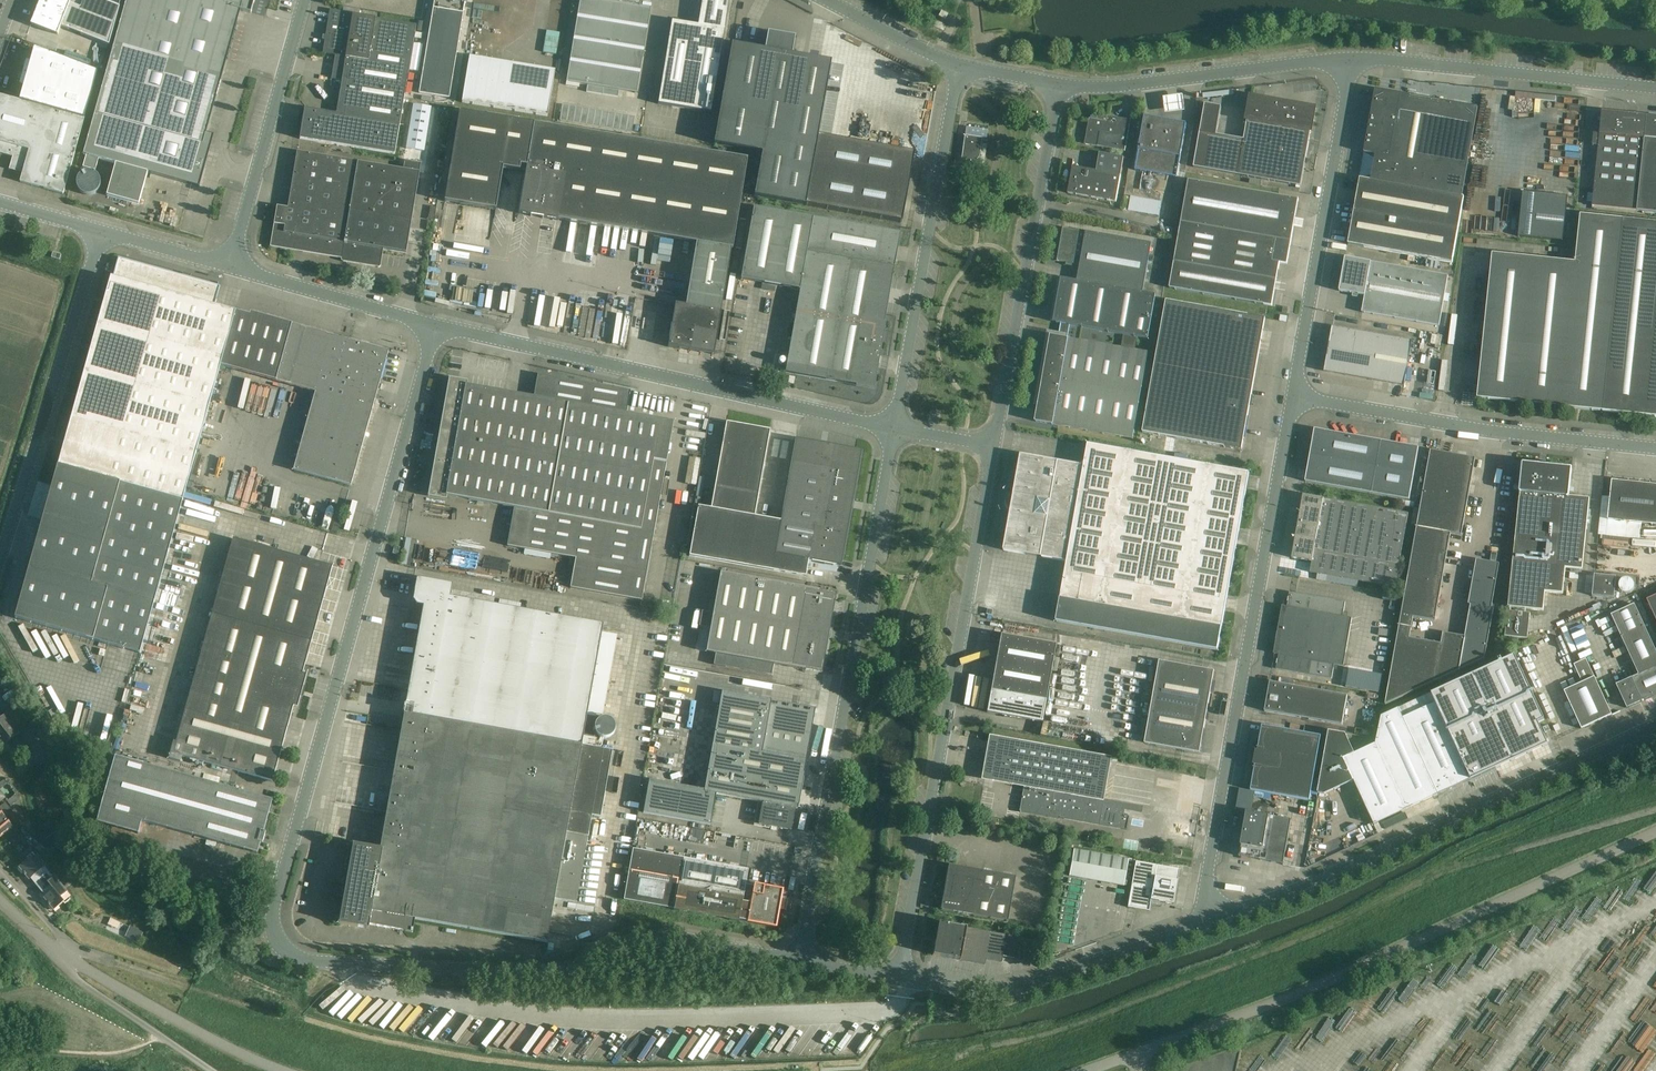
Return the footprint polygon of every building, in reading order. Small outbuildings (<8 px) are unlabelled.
[(31,24),(57,35),(61,26),(109,45),(119,7),(118,7),(119,6),(103,0),(40,0),(31,24)] [(83,167),(95,170),(98,159),(115,163),(106,195),(138,204),(147,172),(191,185),(199,187),(205,166),(197,164),(206,133),(237,21),(225,17),(228,7),(240,11),(251,14),(254,0),(126,0),(83,154),(86,155),(83,167)] [(419,93),(449,98),(465,0),(434,0),(419,93)] [(566,82),(587,85),(603,88),(618,90),(636,93),(651,4),(640,2),(640,0),(580,0),(566,82)] [(697,25),(671,21),(657,104),(711,113),(729,0),(702,0),(697,25)] [(948,14),(941,11),(938,16),(945,20),(948,14)] [(352,15),(352,16),(329,12),(322,53),(345,57),(336,114),(399,124),(416,26),(352,15)] [(731,45),(713,144),(761,153),(754,196),(805,206),(901,223),(913,154),(817,137),(831,63),(831,62),(791,55),(794,38),(785,36),(785,34),(786,35),(786,34),(776,32),(776,33),(777,33),(777,35),(767,33),(764,50),(731,45)] [(26,160),(20,182),(63,194),(64,191),(84,119),(97,72),(34,48),(30,62),(26,61),(19,86),(23,87),(19,101),(0,95),(0,153),(26,160)] [(469,57),(462,103),(547,117),(555,71),(469,57)] [(603,88),(587,85),(586,92),(602,94),(603,88)] [(602,94),(617,97),(618,90),(603,88),(602,94)] [(1375,89),(1364,153),(1359,178),(1348,244),(1452,263),(1464,197),(1462,197),(1478,108),(1375,89)] [(1163,97),(1165,113),(1184,111),(1182,95),(1163,97)] [(1205,104),(1194,168),(1301,186),(1307,150),(1315,109),(1251,98),(1244,140),(1216,135),(1221,107),(1205,104)] [(559,121),(566,122),(569,106),(562,105),(559,121)] [(575,107),(569,106),(566,122),(573,123),(575,107)] [(575,107),(573,123),(579,124),(582,108),(575,107)] [(588,109),(582,108),(579,124),(586,125),(588,109)] [(399,124),(336,114),(304,109),(299,139),(394,155),(399,124)] [(586,125),(592,126),(595,111),(588,109),(586,125)] [(747,159),(711,153),(459,111),(444,201),(496,210),(503,168),(519,170),(520,165),(527,166),(519,214),(696,243),(686,306),(675,304),(668,346),(713,354),(731,248),(732,249),(747,159)] [(601,112),(595,111),(592,126),(599,127),(601,112)] [(1601,117),(1599,135),(1598,146),(1592,206),(1635,211),(1655,213),(1655,117),(1601,111),(1601,117)] [(601,112),(599,127),(605,128),(608,113),(601,112)] [(612,130),(615,114),(608,113),(605,128),(612,130)] [(612,130),(618,131),(621,115),(615,114),(612,130)] [(628,116),(621,115),(618,131),(625,132),(628,116)] [(634,117),(628,116),(625,132),(632,133),(634,117)] [(1089,118),(1085,144),(1098,147),(1117,150),(1125,152),(1126,145),(1130,120),(1107,116),(1106,121),(1089,118)] [(1139,150),(1135,170),(1148,173),(1150,173),(1177,178),(1180,158),(1186,124),(1145,117),(1139,150)] [(964,136),(962,150),(960,162),(979,164),(982,138),(964,136)] [(277,207),(271,241),(281,242),(280,248),(293,250),(341,258),(341,259),(341,260),(342,261),(378,267),(379,267),(380,266),(383,249),(406,253),(408,241),(419,172),(420,164),(405,161),(404,169),(357,162),(298,152),(297,152),(287,208),(277,206),(277,207)] [(1073,167),(1068,193),(1069,193),(1116,202),(1120,175),(1124,158),(1100,154),(1096,171),(1073,167)] [(1287,264),(1298,199),(1188,180),(1169,288),(1272,306),(1279,263),(1287,264)] [(1523,192),(1518,236),(1562,241),(1567,196),(1523,192)] [(884,322),(895,259),(899,234),(753,208),(740,280),(799,290),(785,372),(855,385),(855,387),(873,390),(885,322),(884,322)] [(1477,399),(1479,399),(1602,412),(1655,417),(1655,223),(1580,215),(1575,263),(1492,254),(1477,399)] [(1058,278),(1050,322),(1148,339),(1156,296),(1150,294),(1153,274),(1146,272),(1151,243),(1063,228),(1057,261),(1077,265),(1078,256),(1081,257),(1077,282),(1058,278)] [(42,521),(28,572),(15,618),(140,653),(220,366),(235,311),(215,306),(220,286),(118,258),(113,277),(111,277),(58,465),(42,521)] [(1345,258),(1339,291),(1365,296),(1362,312),(1439,326),(1448,276),(1345,258)] [(107,264),(105,271),(112,272),(114,266),(107,264)] [(1166,301),(1143,433),(1166,437),(1176,439),(1241,450),(1265,319),(1166,301)] [(254,317),(235,311),(220,366),(315,393),(293,470),(350,486),(388,351),(255,314),(254,317)] [(1325,372),(1404,386),(1412,341),(1333,327),(1325,372)] [(1035,422),(1059,426),(1133,439),(1148,353),(1136,350),(1138,338),(1123,336),(1121,348),(1069,338),(1068,339),(1050,336),(1035,422)] [(449,379),(428,493),(428,497),(446,500),(447,496),(513,508),(507,546),(575,558),(570,588),(642,601),(673,423),(625,414),(630,391),(538,375),(534,398),(466,386),(467,382),(449,379)] [(726,423),(711,508),(754,516),(769,431),(726,423)] [(1315,429),(1307,470),(1305,482),(1409,500),(1418,448),(1315,429)] [(780,521),(847,532),(861,451),(795,439),(780,521)] [(1218,651),(1225,612),(1249,473),(1088,445),(1084,466),(1021,454),(1003,551),(1067,562),(1056,622),(1218,651)] [(1417,527),(1450,533),(1461,535),(1475,458),(1430,450),(1417,527)] [(1582,570),(1589,499),(1568,497),(1568,493),(1570,492),(1572,469),(1571,469),(1523,464),(1522,464),(1519,493),(1520,494),(1513,562),(1508,607),(1543,611),(1545,592),(1562,594),(1565,568),(1582,570)] [(1607,520),(1642,524),(1655,525),(1655,485),(1611,480),(1610,495),(1610,497),(1609,502),(1607,520)] [(1310,573),(1395,588),(1408,514),(1303,495),(1292,558),(1312,562),(1310,573)] [(808,561),(839,566),(841,566),(847,532),(780,521),(780,522),(754,517),(754,516),(711,508),(710,509),(697,507),(689,556),(805,577),(807,567),(808,561)] [(1450,533),(1417,527),(1399,625),(1411,628),(1413,617),(1435,621),(1450,533)] [(272,781),(290,716),(293,706),(297,707),(306,675),(302,674),(332,567),(233,539),(176,742),(173,741),(168,759),(180,762),(182,756),(272,781)] [(1470,605),(1465,637),(1459,670),(1484,659),(1493,608),(1491,607),(1499,564),(1476,560),(1468,604),(1470,605)] [(836,594),(725,574),(720,573),(706,652),(821,673),(836,594)] [(1615,598),(1617,576),(1594,574),(1592,596),(1615,598)] [(404,713),(380,849),(353,844),(339,924),(368,929),(369,925),(412,933),(415,919),(546,943),(554,899),(576,903),(591,815),(600,817),(612,750),(595,747),(596,738),(583,736),(603,624),(493,605),(494,598),(451,590),(452,584),(416,578),(412,600),(416,605),(423,606),(406,704),(404,703),(402,713),(404,713)] [(1282,606),(1273,654),(1278,655),(1276,669),(1332,679),(1333,670),(1337,670),(1338,666),(1344,667),(1344,666),(1348,665),(1349,657),(1346,654),(1352,618),(1343,617),(1345,602),(1290,592),(1288,602),(1284,601),(1283,606),(1282,606)] [(1646,600),(1655,621),(1655,596),(1646,600)] [(1644,700),(1655,695),(1655,652),(1634,604),(1611,615),(1638,675),(1616,685),(1626,708),(1644,700)] [(1507,611),(1507,612),(1505,637),(1527,639),(1530,614),(1507,611)] [(1411,628),(1399,625),(1385,704),(1459,670),(1465,637),(1443,633),(1441,644),(1409,638),(1411,628)] [(1000,635),(992,679),(986,713),(1041,722),(1055,645),(1000,635)] [(1514,655),(1431,694),(1435,703),(1471,780),(1548,745),(1538,723),(1544,720),(1515,656),(1514,655)] [(1581,729),(1612,715),(1586,659),(1573,665),(1582,683),(1564,691),(1581,729)] [(1159,661),(1145,743),(1200,753),(1214,671),(1159,661)] [(1342,676),(1340,687),(1365,691),(1367,680),(1342,676)] [(1270,682),(1267,700),(1265,711),(1342,725),(1347,696),(1270,682)] [(797,809),(798,805),(815,709),(721,692),(704,790),(649,780),(643,813),(710,825),(716,794),(762,803),(758,825),(791,830),(795,809),(797,809)] [(1446,792),(1448,791),(1471,780),(1435,703),(1431,694),(1399,708),(1381,717),(1375,744),(1355,753),(1346,734),(1329,731),(1318,793),(1324,795),(1354,781),(1374,824),(1439,794),(1441,794),(1443,794),(1445,793),(1446,792)] [(1,747),(10,740),(19,733),(33,723),(16,701),(12,705),(14,708),(0,718),(0,746),(1,747)] [(1321,736),(1262,725),(1250,790),(1309,801),(1321,736)] [(19,733),(10,740),(24,758),(33,751),(19,733)] [(988,736),(981,780),(1021,787),(1024,787),(1019,811),(1020,811),(1020,813),(1059,820),(1060,819),(1099,826),(1126,831),(1129,816),(1124,815),(1125,811),(1142,814),(1143,806),(1103,799),(1110,757),(988,736)] [(115,756),(97,822),(138,834),(141,821),(257,853),(260,843),(262,843),(262,842),(265,833),(265,832),(263,832),(272,800),(258,796),(115,756)] [(4,780),(7,785),(15,795),(18,792),(7,778),(4,780)] [(50,795),(55,791),(52,787),(47,791),(50,795)] [(11,806),(19,800),(15,795),(7,801),(11,806)] [(4,817),(5,818),(8,816),(12,813),(4,803),(0,806),(0,820),(4,817)] [(12,813),(8,816),(17,826),(24,821),(22,818),(22,813),(18,808),(12,813)] [(1247,812),(1239,857),(1283,864),(1291,820),(1247,812)] [(0,820),(0,836),(12,827),(5,818),(4,817),(0,820)] [(15,834),(10,838),(15,845),(20,841),(15,834)] [(633,849),(623,900),(673,909),(673,910),(738,922),(738,921),(776,928),(779,909),(784,910),(784,911),(785,911),(787,900),(786,899),(786,900),(781,899),(783,889),(754,884),(753,886),(745,884),(748,870),(683,858),(633,849)] [(1073,850),(1068,877),(1123,886),(1128,860),(1073,850)] [(28,860),(18,868),(23,873),(23,874),(24,875),(25,876),(27,874),(30,879),(35,884),(48,873),(44,868),(46,866),(37,856),(35,857),(32,853),(27,858),(28,860)] [(1173,904),(1178,872),(1179,869),(1135,862),(1127,907),(1149,911),(1150,904),(1164,907),(1165,903),(1173,904)] [(940,910),(1007,922),(1015,877),(948,865),(940,910)] [(48,873),(35,884),(41,892),(42,893),(43,893),(44,893),(45,892),(47,894),(47,895),(45,897),(43,898),(47,903),(47,904),(48,905),(49,906),(53,911),(63,903),(64,904),(65,905),(70,900),(70,899),(65,894),(67,893),(54,877),(53,878),(48,873)] [(932,955),(958,960),(960,960),(965,928),(938,923),(932,955)] [(960,960),(978,963),(985,965),(986,959),(1001,962),(1002,956),(1018,959),(1020,949),(1036,952),(1038,941),(965,928),(960,960)] [(232,943),(234,936),(235,932),(224,929),(221,940),(232,943)] [(134,930),(130,938),(138,942),(139,941),(142,934),(134,930)]
